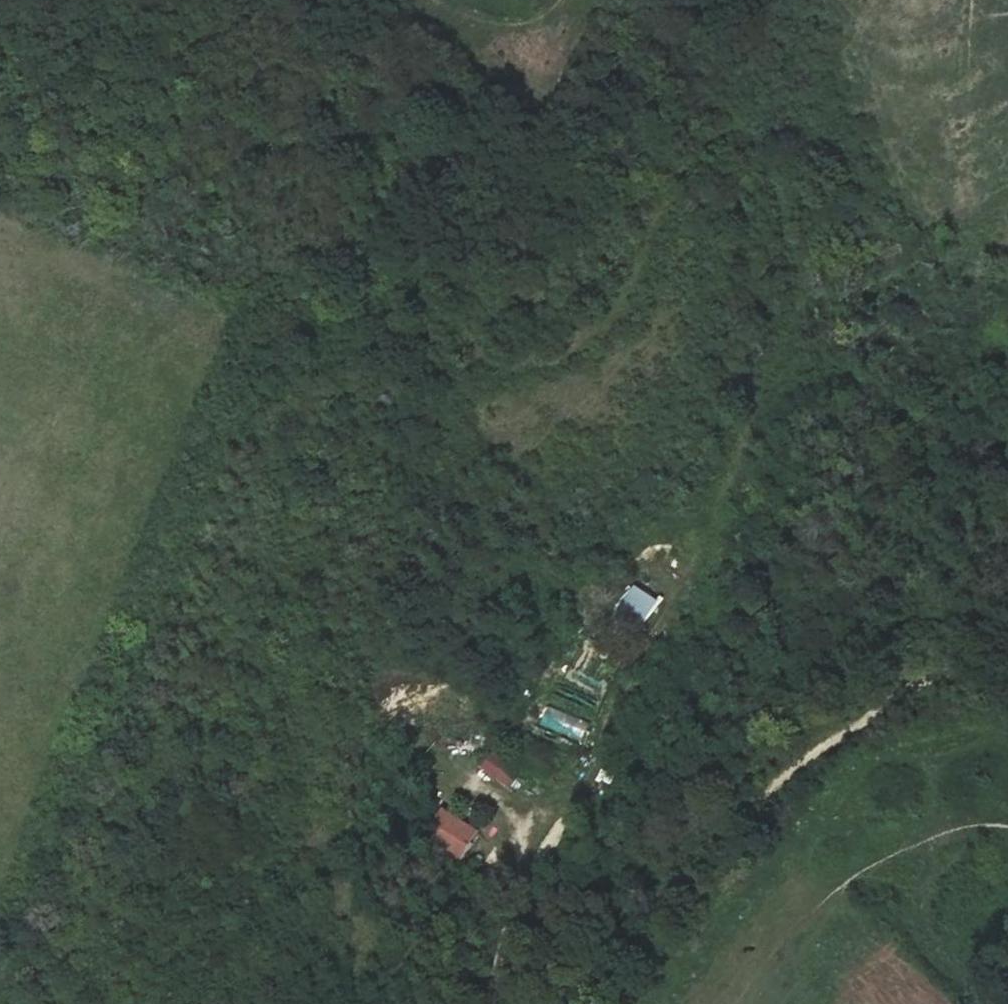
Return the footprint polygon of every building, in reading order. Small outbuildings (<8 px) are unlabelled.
[(617,607),(645,623),(658,599),(630,583),(617,607)] [(543,710),(539,725),(585,736),(589,721),(543,710)] [(494,755),(484,767),(509,786),(518,774),(494,755)] [(426,832),(458,857),(476,833),(444,808),(426,832)]
